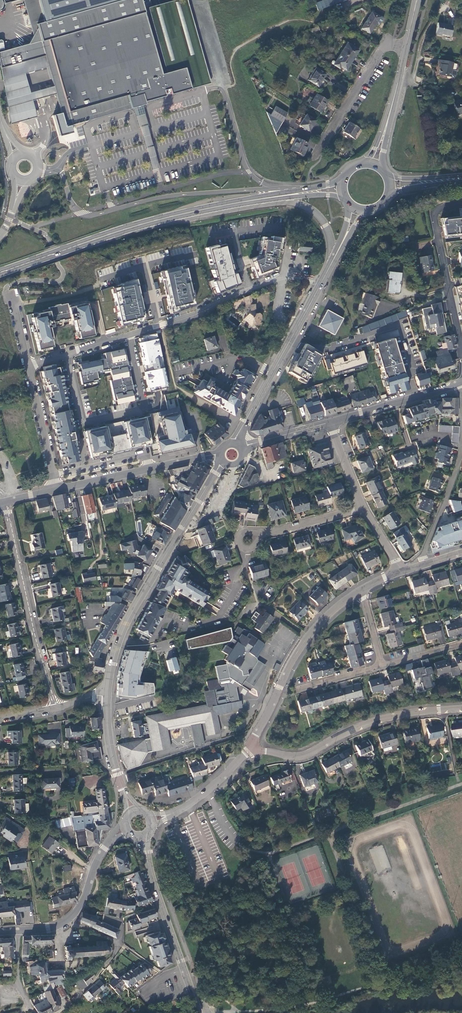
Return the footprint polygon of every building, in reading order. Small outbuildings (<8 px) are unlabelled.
[(65,127),(85,122),(84,118),(129,105),(130,109),(133,108),(137,107),(142,105),(145,105),(144,102),(142,96),(165,90),(161,75),(140,0),(123,0),(44,22),(44,21),(35,23),(37,29),(33,36),(28,44),(0,52),(0,68),(0,70),(45,57),(48,67),(54,87),(56,95),(65,127)] [(2,11),(4,7),(4,5),(21,0),(0,0),(0,11),(2,11)] [(33,36),(37,29),(35,23),(44,21),(38,0),(22,0),(33,36)] [(148,8),(166,73),(161,75),(165,90),(142,96),(144,102),(189,89),(204,85),(210,83),(186,0),(175,0),(148,8)] [(314,3),(317,11),(342,2),(341,0),(323,0),(314,3)] [(379,16),(371,11),(361,28),(369,33),(374,24),(379,16)] [(450,36),(451,26),(436,23),(435,29),(434,35),(440,36),(440,35),(450,36)] [(347,43),(341,53),(352,60),(355,55),(358,50),(347,43)] [(352,60),(341,53),(333,65),(339,68),(340,66),(346,70),(349,64),(352,60)] [(30,93),(24,74),(48,67),(45,57),(0,70),(10,124),(36,117),(32,101),(56,95),(54,87),(30,93)] [(440,70),(439,75),(448,77),(448,75),(451,76),(454,65),(438,61),(437,65),(440,66),(440,70)] [(324,73),(315,68),(308,80),(313,84),(313,85),(314,85),(315,84),(318,85),(320,82),(321,80),(320,79),(324,73)] [(326,101),(315,94),(309,105),(319,111),(321,107),(323,105),(324,106),(326,101)] [(453,102),(454,108),(456,115),(461,114),(461,100),(453,102)] [(129,105),(84,118),(85,122),(130,109),(129,105)] [(137,107),(133,108),(139,128),(140,128),(143,127),(147,126),(148,126),(142,105),(137,107)] [(275,106),(270,114),(281,121),(286,113),(275,106)] [(270,114),(266,112),(270,122),(275,132),(281,121),(270,114)] [(315,121),(301,113),(295,123),(308,131),(312,125),(315,121)] [(359,129),(349,122),(345,127),(343,132),(353,138),(359,129)] [(143,127),(140,128),(141,131),(147,153),(152,170),(155,169),(159,168),(154,151),(147,129),(147,126),(143,127)] [(308,144),(295,139),(290,150),(302,156),(305,149),(308,144)] [(444,238),(461,236),(461,216),(440,218),(444,238)] [(259,255),(249,259),(256,278),(274,271),(279,272),(285,238),(271,236),(271,239),(262,237),(259,255)] [(299,250),(312,252),(313,243),(300,241),(299,250)] [(218,245),(206,248),(215,281),(214,282),(217,293),(241,284),(238,274),(234,275),(226,244),(218,246),(218,245)] [(419,258),(422,273),(433,271),(430,256),(419,258)] [(171,314),(195,306),(186,266),(186,265),(160,272),(171,314)] [(388,290),(393,291),(398,292),(400,273),(387,272),(386,279),(387,279),(389,280),(388,290)] [(111,289),(120,327),(146,320),(138,278),(114,285),(115,289),(111,289)] [(364,304),(360,313),(371,317),(374,309),(373,308),(375,303),(377,304),(380,297),(370,294),(369,296),(365,295),(362,303),(364,304)] [(246,301),(246,323),(252,323),(252,328),(257,328),(257,325),(262,325),(262,313),(256,313),(256,304),(252,304),(252,297),(245,297),(245,301),(246,301)] [(431,306),(425,308),(426,310),(426,309),(427,312),(425,313),(426,315),(423,316),(426,329),(430,328),(430,329),(435,328),(437,334),(447,332),(445,324),(442,325),(440,316),(443,316),(440,302),(431,304),(431,306)] [(41,311),(33,313),(34,317),(32,317),(35,331),(34,331),(36,339),(39,350),(53,346),(52,339),(53,339),(52,332),(50,327),(52,327),(53,326),(53,322),(60,321),(60,320),(64,319),(64,320),(71,318),(72,320),(73,320),(75,320),(76,324),(77,332),(78,331),(80,338),(95,335),(92,324),(93,324),(90,310),(89,310),(88,303),(69,307),(68,303),(61,304),(56,305),(49,307),(50,310),(41,312),(41,311)] [(322,316),(317,325),(334,334),(343,318),(326,309),(322,316)] [(406,311),(357,328),(359,334),(408,317),(406,311)] [(166,386),(168,386),(156,333),(143,336),(143,338),(139,338),(140,343),(139,343),(148,388),(150,387),(151,391),(166,388),(166,386)] [(444,337),(447,348),(447,350),(456,347),(454,341),(453,334),(444,337)] [(207,351),(219,348),(215,335),(203,339),(207,351)] [(393,339),(375,345),(387,386),(394,384),(396,383),(405,380),(393,339)] [(320,355),(302,345),(287,371),(305,381),(320,355)] [(361,348),(325,358),(331,377),(366,367),(361,348)] [(110,381),(115,404),(134,400),(124,349),(103,353),(105,359),(87,363),(87,361),(77,362),(78,365),(80,364),(82,371),(79,372),(82,385),(99,381),(98,375),(110,373),(112,380),(110,381)] [(453,368),(448,354),(443,356),(437,357),(433,359),(437,373),(440,372),(453,368)] [(426,361),(423,362),(428,380),(432,379),(426,361)] [(54,368),(53,364),(42,366),(43,370),(41,371),(43,382),(44,381),(45,385),(43,385),(44,389),(47,388),(48,392),(47,392),(49,399),(47,399),(49,407),(50,406),(53,421),(52,421),(55,435),(56,435),(57,439),(59,438),(60,442),(57,442),(61,464),(78,460),(74,440),(76,439),(75,431),(74,431),(69,409),(67,409),(64,395),(65,395),(63,387),(62,388),(61,381),(62,381),(60,374),(59,374),(58,370),(54,370),(54,368)] [(203,377),(194,393),(233,415),(244,397),(248,389),(255,376),(243,368),(241,372),(237,378),(237,379),(236,378),(234,381),(229,378),(225,384),(215,379),(209,375),(206,373),(203,377)] [(210,374),(209,375),(215,379),(216,377),(215,377),(217,372),(214,370),(211,375),(210,374)] [(236,378),(237,378),(241,372),(239,371),(238,372),(234,370),(232,373),(236,376),(236,377),(236,378)] [(426,373),(415,377),(418,387),(429,383),(426,373)] [(354,381),(352,375),(341,379),(343,385),(354,381)] [(408,389),(405,380),(396,383),(399,392),(408,389)] [(394,384),(387,386),(389,395),(397,392),(394,384)] [(320,386),(315,388),(318,398),(323,396),(320,386)] [(364,395),(366,403),(371,401),(376,399),(374,392),(370,393),(369,389),(362,391),(364,395)] [(362,391),(360,392),(353,394),(352,393),(351,394),(351,395),(349,395),(351,400),(353,407),(357,405),(366,403),(364,395),(362,391)] [(402,415),(405,423),(412,421),(412,423),(416,422),(434,417),(434,416),(439,414),(439,413),(439,405),(441,405),(441,398),(429,401),(422,404),(406,408),(408,414),(406,414),(402,415)] [(457,413),(457,398),(454,398),(449,398),(441,398),(441,405),(439,405),(439,413),(439,414),(457,413)] [(332,403),(331,399),(320,403),(324,415),(331,413),(335,412),(332,403)] [(339,401),(332,403),(335,412),(344,409),(349,408),(347,400),(340,402),(339,401)] [(319,403),(314,405),(306,407),(309,419),(316,417),(323,415),(319,403)] [(250,431),(257,435),(272,431),(282,428),(281,424),(283,423),(282,420),(280,420),(279,416),(281,415),(282,415),(281,410),(277,412),(277,409),(276,408),(268,411),(270,417),(266,418),(259,414),(255,421),(250,431)] [(187,445),(185,434),(178,435),(174,415),(157,418),(162,439),(152,441),(155,452),(187,445)] [(151,444),(145,417),(138,419),(137,417),(130,419),(130,420),(123,422),(123,421),(105,425),(105,426),(98,427),(98,426),(91,427),(91,429),(84,431),(86,442),(89,441),(90,444),(87,444),(87,447),(86,447),(87,451),(88,451),(90,458),(140,446),(143,445),(143,446),(151,444)] [(384,420),(376,422),(380,434),(386,432),(386,434),(397,430),(392,417),(384,420)] [(204,433),(213,445),(217,441),(227,434),(218,422),(204,433)] [(457,443),(458,426),(457,426),(438,425),(438,431),(452,432),(451,443),(457,444),(457,443)] [(364,432),(354,436),(358,448),(369,444),(364,432)] [(282,445),(281,442),(276,444),(267,447),(260,449),(267,469),(273,467),(272,464),(270,461),(272,461),(272,462),(274,462),(273,460),(285,457),(283,450),(282,445)] [(309,448),(313,466),(331,462),(326,444),(309,448)] [(449,452),(451,448),(438,444),(436,452),(435,451),(433,457),(436,458),(435,461),(446,465),(447,464),(448,464),(448,461),(448,459),(447,458),(449,452)] [(398,453),(392,455),(396,465),(400,464),(401,465),(407,462),(407,461),(411,460),(413,464),(418,462),(414,450),(411,451),(408,452),(408,450),(398,454),(398,453)] [(370,456),(357,460),(361,472),(374,467),(370,456)] [(295,462),(291,463),(293,472),(304,469),(302,460),(295,462)] [(202,462),(196,463),(194,466),(193,466),(190,472),(196,475),(195,477),(202,481),(206,474),(209,468),(203,464),(202,463),(202,462)] [(248,463),(238,484),(243,486),(255,485),(254,483),(255,483),(256,483),(257,484),(258,484),(258,483),(259,483),(259,482),(259,481),(259,480),(259,479),(258,479),(256,478),(256,477),(258,476),(255,466),(248,463)] [(196,475),(190,472),(187,477),(182,474),(179,479),(184,482),(185,481),(191,484),(198,488),(199,486),(201,483),(194,479),(195,477),(196,475)] [(433,476),(428,488),(437,492),(442,480),(433,476)] [(365,483),(371,495),(381,491),(381,490),(375,478),(365,483)] [(182,486),(188,490),(191,484),(185,481),(184,482),(179,479),(178,480),(177,482),(177,483),(176,484),(181,488),(182,486)] [(338,483),(326,486),(327,492),(329,497),(341,494),(338,483)] [(189,490),(195,494),(197,491),(198,488),(191,484),(188,490),(189,490)] [(128,486),(128,490),(130,499),(141,497),(141,498),(145,497),(144,487),(143,485),(137,486),(134,487),(134,485),(128,486)] [(184,510),(185,511),(188,507),(182,503),(189,490),(188,490),(182,486),(181,488),(179,492),(182,493),(182,495),(178,503),(180,508),(184,510)] [(121,492),(113,494),(113,495),(115,505),(131,501),(130,499),(128,490),(124,491),(124,490),(121,491),(121,492)] [(182,503),(188,507),(191,500),(195,494),(189,490),(182,503)] [(381,491),(371,495),(377,507),(386,503),(381,491)] [(317,506),(330,502),(329,497),(327,492),(314,495),(317,506)] [(165,496),(154,515),(158,517),(162,512),(164,513),(159,521),(162,524),(162,525),(171,531),(172,530),(176,524),(182,513),(179,507),(177,503),(175,497),(170,505),(168,504),(171,499),(169,494),(167,493),(165,496)] [(64,494),(52,496),(56,510),(68,508),(64,494)] [(91,494),(81,496),(84,509),(94,507),(91,494)] [(115,505),(113,495),(107,496),(99,498),(101,511),(116,508),(115,505)] [(305,496),(290,500),(294,512),(308,509),(305,496)] [(423,497),(419,508),(428,512),(432,500),(423,497)] [(38,512),(49,509),(46,499),(35,501),(38,512)] [(449,500),(453,512),(461,510),(459,501),(449,500)] [(245,513),(247,502),(234,501),(232,512),(240,513),(240,512),(245,513)] [(270,510),(272,519),(285,515),(280,501),(267,505),(268,510),(270,510)] [(245,513),(245,518),(248,518),(249,517),(256,518),(258,508),(247,506),(248,503),(247,502),(245,513)] [(174,531),(185,511),(184,510),(182,513),(176,524),(172,530),(174,531)] [(392,511),(383,517),(390,529),(399,523),(392,511)] [(433,553),(454,547),(453,542),(460,540),(459,538),(461,537),(461,516),(460,516),(461,519),(438,526),(439,529),(436,530),(431,541),(430,544),(433,553)] [(216,517),(203,522),(205,526),(208,525),(217,521),(216,517)] [(169,534),(171,531),(162,525),(160,528),(169,534)] [(205,526),(196,530),(199,539),(202,546),(214,541),(208,525),(205,526)] [(355,525),(341,529),(343,538),(351,535),(354,539),(363,536),(355,525)] [(163,545),(169,534),(160,528),(157,527),(151,538),(163,545)] [(329,529),(317,533),(319,543),(332,539),(329,529)] [(33,550),(44,547),(41,532),(32,534),(34,543),(31,544),(33,550)] [(83,538),(82,532),(67,534),(68,541),(70,541),(72,552),(83,550),(81,539),(83,538)] [(403,532),(395,537),(402,549),(411,544),(403,532)] [(307,536),(294,540),(296,549),(309,546),(307,536)] [(145,560),(151,549),(143,544),(140,549),(137,547),(135,540),(120,544),(122,551),(127,549),(128,554),(133,553),(137,555),(136,555),(145,560)] [(284,542),(270,546),(272,556),(286,552),(284,542)] [(212,550),(217,564),(228,560),(224,546),(212,550)] [(373,551),(360,557),(366,568),(379,561),(373,551)] [(165,574),(159,584),(156,589),(159,591),(152,603),(163,607),(169,595),(170,596),(174,590),(197,604),(205,591),(187,580),(183,577),(186,571),(184,570),(189,562),(183,556),(181,561),(180,560),(180,561),(174,558),(166,572),(168,573),(167,576),(165,574)] [(137,578),(138,578),(139,572),(141,564),(134,562),(131,577),(133,577),(137,578)] [(39,565),(42,578),(52,576),(49,563),(39,565)] [(259,564),(249,567),(252,578),(267,575),(264,563),(259,564)] [(340,572),(346,581),(357,574),(351,564),(340,572)] [(461,583),(461,574),(460,568),(454,570),(457,581),(460,581),(461,583)] [(81,573),(83,582),(96,580),(94,573),(87,574),(86,572),(81,573)] [(335,587),(346,581),(340,572),(330,578),(335,587)] [(445,573),(439,575),(442,586),(448,584),(445,573)] [(433,581),(430,582),(433,594),(437,593),(435,588),(442,586),(439,575),(432,577),(433,581)] [(137,588),(142,581),(137,578),(133,577),(128,585),(137,589),(137,588)] [(425,579),(418,581),(421,592),(428,590),(429,595),(433,594),(430,582),(426,583),(425,579)] [(421,592),(418,581),(412,582),(415,594),(421,592)] [(49,584),(52,597),(61,595),(58,582),(49,584)] [(0,585),(0,598),(9,596),(6,584),(0,585)] [(318,587),(309,596),(317,604),(326,595),(318,587)] [(121,598),(129,603),(132,597),(134,593),(129,590),(125,589),(120,598),(121,598)] [(170,596),(169,595),(163,607),(165,607),(166,608),(172,597),(170,596)] [(377,598),(380,608),(392,605),(389,595),(377,598)] [(107,611),(119,619),(123,612),(127,606),(119,603),(120,601),(105,602),(104,602),(105,606),(111,605),(109,608),(107,611)] [(299,601),(289,612),(297,619),(302,614),(303,615),(308,609),(299,601)] [(152,603),(150,602),(136,629),(138,630),(143,633),(139,639),(143,641),(145,638),(148,640),(150,636),(165,607),(163,607),(152,603)] [(13,603),(4,605),(7,617),(16,615),(13,603)] [(50,609),(53,622),(63,620),(62,612),(64,612),(63,606),(60,607),(50,609)] [(381,613),(383,619),(394,616),(393,610),(381,613)] [(115,625),(119,619),(107,611),(105,614),(100,622),(105,625),(103,628),(101,632),(89,651),(91,656),(96,657),(102,647),(115,625)] [(261,616),(257,613),(252,615),(249,618),(256,622),(253,627),(261,633),(272,617),(264,612),(261,616)] [(389,625),(390,629),(402,625),(401,622),(399,622),(398,617),(395,617),(394,616),(383,619),(385,626),(389,625)] [(455,634),(461,632),(461,631),(461,629),(461,618),(458,619),(459,621),(452,623),(455,634)] [(346,633),(359,630),(356,619),(343,622),(346,633)] [(15,623),(6,625),(7,631),(4,632),(5,637),(9,637),(18,635),(15,623)] [(448,636),(455,634),(452,623),(445,625),(448,636)] [(430,626),(433,637),(440,636),(440,634),(437,624),(430,626)] [(387,634),(389,641),(400,638),(398,631),(403,629),(402,625),(390,629),(391,632),(387,634)] [(218,680),(216,681),(217,683),(207,686),(209,692),(205,693),(208,703),(209,707),(212,707),(214,716),(219,715),(233,712),(232,709),(243,707),(242,700),(240,700),(236,687),(239,684),(241,685),(247,676),(248,675),(247,670),(248,668),(253,667),(257,661),(257,659),(255,658),(265,644),(247,633),(244,636),(239,633),(242,629),(237,626),(234,631),(235,632),(231,639),(229,638),(221,651),(226,655),(223,659),(226,661),(225,662),(226,665),(215,667),(218,680)] [(426,639),(433,637),(430,626),(423,628),(426,639)] [(53,630),(56,642),(66,640),(63,627),(53,630)] [(356,642),(362,640),(359,630),(346,633),(349,644),(356,642)] [(191,650),(204,646),(201,635),(188,639),(189,645),(191,650)] [(400,638),(389,641),(390,647),(402,644),(400,638)] [(344,645),(347,656),(359,653),(356,642),(349,644),(344,645)] [(17,644),(8,645),(11,658),(20,656),(17,644)] [(55,654),(58,666),(66,664),(64,652),(55,654)] [(347,656),(350,666),(362,663),(359,653),(347,656)] [(100,663),(101,658),(96,657),(91,656),(90,656),(89,662),(93,663),(92,670),(102,672),(102,669),(103,663),(100,663)] [(455,675),(459,674),(457,669),(461,668),(461,659),(461,656),(454,658),(455,662),(451,663),(455,675)] [(114,695),(114,698),(122,699),(124,685),(131,686),(131,685),(134,685),(134,680),(132,680),(132,676),(137,677),(139,658),(125,657),(124,667),(123,671),(117,671),(114,695)] [(166,660),(168,672),(173,671),(173,673),(180,671),(177,657),(166,660)] [(429,659),(405,664),(406,671),(413,669),(415,678),(421,677),(424,689),(432,687),(429,675),(433,674),(429,659)] [(439,662),(442,673),(449,671),(451,676),(455,675),(451,663),(448,664),(447,660),(439,662)] [(322,674),(332,671),(329,662),(325,663),(319,665),(322,674)] [(436,675),(442,673),(439,662),(433,663),(436,675)] [(21,663),(12,665),(15,677),(24,675),(21,663)] [(308,666),(311,677),(322,674),(319,665),(318,663),(308,666)] [(68,671),(59,673),(62,685),(63,685),(65,692),(73,690),(74,689),(73,683),(70,683),(68,671)] [(388,679),(385,680),(388,692),(392,691),(391,687),(398,685),(394,674),(387,676),(388,679)] [(380,678),(373,680),(376,691),(383,689),(384,693),(388,692),(385,680),(381,682),(380,678)] [(26,684),(17,686),(19,698),(28,696),(26,684)] [(358,684),(351,686),(354,697),(362,695),(358,684)] [(351,686),(340,689),(343,700),(347,699),(354,697),(351,686)] [(332,691),(330,692),(333,703),(343,700),(340,689),(332,691)] [(330,692),(319,695),(322,706),(333,703),(330,692)] [(141,709),(157,705),(154,694),(123,702),(125,711),(140,707),(141,709)] [(319,695),(308,698),(312,711),(311,708),(322,706),(319,695)] [(308,698),(297,701),(300,711),(305,710),(306,713),(312,711),(308,698)] [(209,707),(208,703),(145,716),(146,722),(140,723),(140,721),(131,722),(132,730),(133,737),(142,736),(141,733),(148,732),(150,738),(118,744),(121,759),(128,770),(140,765),(147,752),(171,747),(167,728),(206,720),(210,736),(223,733),(219,715),(214,716),(212,707),(209,707)] [(99,717),(90,718),(91,729),(99,729),(99,720),(99,717)] [(454,737),(461,736),(461,724),(453,725),(454,737)] [(426,727),(428,738),(442,735),(439,725),(426,727)] [(68,729),(64,729),(65,737),(82,736),(81,726),(73,727),(73,726),(68,727),(68,729)] [(402,730),(404,742),(418,739),(416,727),(402,730)] [(21,730),(12,730),(13,743),(22,742),(21,730)] [(378,736),(381,748),(395,744),(392,732),(378,736)] [(58,735),(38,736),(38,745),(46,745),(46,747),(54,746),(54,745),(59,745),(58,735)] [(355,745),(359,755),(372,750),(367,740),(355,745)] [(89,743),(78,746),(81,762),(100,759),(99,750),(99,747),(96,748),(95,741),(92,742),(89,743)] [(17,751),(8,752),(9,760),(9,764),(18,764),(17,751)] [(346,751),(334,757),(338,766),(339,767),(351,761),(346,751)] [(214,754),(200,758),(201,761),(203,768),(217,764),(217,762),(219,762),(220,760),(218,755),(216,754),(214,754)] [(338,766),(334,757),(321,763),(326,772),(338,766)] [(192,778),(205,774),(203,768),(201,761),(197,763),(198,765),(189,768),(192,778)] [(277,783),(277,784),(281,782),(290,779),(286,770),(281,772),(282,773),(274,776),(269,778),(272,785),(277,783)] [(303,787),(316,782),(312,770),(299,775),(303,787)] [(22,778),(21,774),(12,775),(12,778),(13,791),(22,791),(22,784),(26,783),(26,778),(22,778)] [(250,782),(256,795),(269,789),(263,776),(250,782)] [(180,792),(191,789),(190,785),(188,777),(176,781),(180,792)] [(58,788),(57,778),(40,779),(40,781),(40,789),(58,788)] [(155,796),(167,792),(164,782),(163,778),(157,780),(156,778),(150,780),(153,791),(155,796)] [(142,794),(153,791),(150,780),(138,783),(142,794)] [(164,782),(167,792),(168,796),(180,792),(176,781),(169,783),(169,780),(164,782)] [(87,812),(88,815),(106,812),(104,798),(103,793),(102,788),(95,789),(97,801),(83,803),(84,810),(87,810),(87,812)] [(229,801),(235,810),(240,807),(241,810),(250,805),(242,793),(229,801)] [(23,800),(13,800),(13,803),(14,813),(25,813),(27,810),(27,804),(23,804),(23,800)] [(88,815),(74,817),(72,817),(76,847),(97,845),(101,829),(109,827),(106,812),(88,815)] [(0,825),(0,827),(2,828),(0,831),(0,832),(3,834),(11,840),(12,839),(15,842),(16,841),(21,835),(20,834),(23,830),(6,817),(0,825)] [(65,819),(55,822),(57,828),(66,825),(65,819)] [(50,836),(43,845),(51,852),(59,843),(50,836)] [(22,852),(4,854),(5,859),(7,858),(8,869),(23,867),(22,852)] [(125,854),(115,856),(119,871),(129,869),(125,854)] [(70,864),(67,865),(62,866),(65,884),(73,882),(70,864)] [(134,897),(135,900),(134,901),(134,900),(126,901),(124,910),(133,910),(133,907),(137,905),(137,906),(151,900),(147,888),(144,882),(145,882),(141,870),(122,877),(123,881),(129,899),(134,897)] [(53,907),(74,901),(76,901),(73,886),(62,889),(64,894),(51,897),(52,904),(53,907)] [(108,907),(124,910),(126,901),(115,899),(116,894),(108,893),(105,906),(108,907)] [(13,914),(12,906),(6,907),(6,903),(5,901),(0,902),(0,916),(13,914)] [(13,914),(14,914),(15,924),(19,924),(18,918),(19,917),(18,911),(29,910),(28,902),(13,903),(12,902),(6,903),(6,907),(12,906),(13,914)] [(154,908),(136,915),(137,918),(128,921),(129,922),(127,922),(127,931),(133,929),(132,928),(140,925),(139,923),(147,921),(147,919),(157,916),(155,913),(154,908)] [(90,926),(98,930),(102,923),(94,920),(96,915),(95,915),(94,915),(81,911),(78,921),(90,926)] [(98,930),(115,938),(119,930),(113,927),(114,927),(110,925),(110,926),(102,922),(102,923),(98,930)] [(158,931),(146,935),(148,943),(149,942),(150,946),(149,946),(154,960),(156,960),(158,964),(160,965),(163,964),(165,963),(165,964),(170,962),(168,956),(169,955),(165,941),(163,941),(162,938),(163,938),(162,932),(158,933),(158,931)] [(30,944),(52,943),(52,934),(30,935),(30,936),(22,936),(22,963),(25,962),(25,959),(28,959),(28,943),(30,943),(30,944)] [(13,957),(11,937),(1,938),(1,937),(0,937),(0,946),(3,946),(4,957),(13,957)] [(65,950),(65,956),(66,959),(65,959),(65,960),(66,960),(67,960),(66,960),(70,959),(70,960),(71,960),(71,959),(72,959),(72,958),(71,958),(71,957),(80,956),(80,957),(82,957),(82,956),(88,955),(88,956),(90,956),(89,955),(94,955),(94,956),(96,956),(95,955),(102,954),(102,953),(106,953),(106,952),(107,952),(108,952),(109,951),(109,950),(109,949),(109,948),(109,947),(108,946),(107,946),(106,946),(106,941),(96,942),(96,946),(94,946),(94,945),(92,945),(92,946),(88,946),(88,945),(86,945),(86,946),(80,947),(79,944),(75,944),(75,947),(70,947),(71,947),(71,945),(70,945),(69,945),(65,946),(65,945),(64,945),(65,946),(64,946),(64,947),(65,947),(65,950)] [(38,976),(40,981),(46,979),(45,977),(45,971),(44,959),(29,962),(31,974),(37,974),(38,976)] [(131,969),(120,977),(124,982),(128,986),(138,979),(140,980),(150,973),(149,971),(153,968),(144,962),(132,970),(131,969)] [(95,968),(76,982),(82,989),(88,985),(98,972),(95,968)] [(53,980),(54,979),(53,978),(61,977),(61,970),(45,971),(45,977),(46,979),(47,982),(48,982),(48,983),(50,982),(49,981),(53,980)] [(120,977),(119,975),(118,976),(116,978),(109,984),(118,994),(122,991),(119,987),(124,982),(120,977)] [(100,980),(91,988),(95,993),(92,996),(94,998),(96,996),(96,995),(105,986),(100,980)] [(62,997),(67,994),(64,988),(65,987),(63,984),(54,983),(53,988),(54,990),(57,988),(62,997)] [(45,991),(53,1012),(60,1007),(54,990),(53,988),(45,991)] [(95,993),(91,988),(88,991),(88,990),(84,995),(88,1000),(89,999),(91,1001),(94,998),(92,996),(95,993)] [(38,1012),(45,1012),(48,1012),(51,1012),(52,1012),(47,999),(34,1005),(38,1012)]
